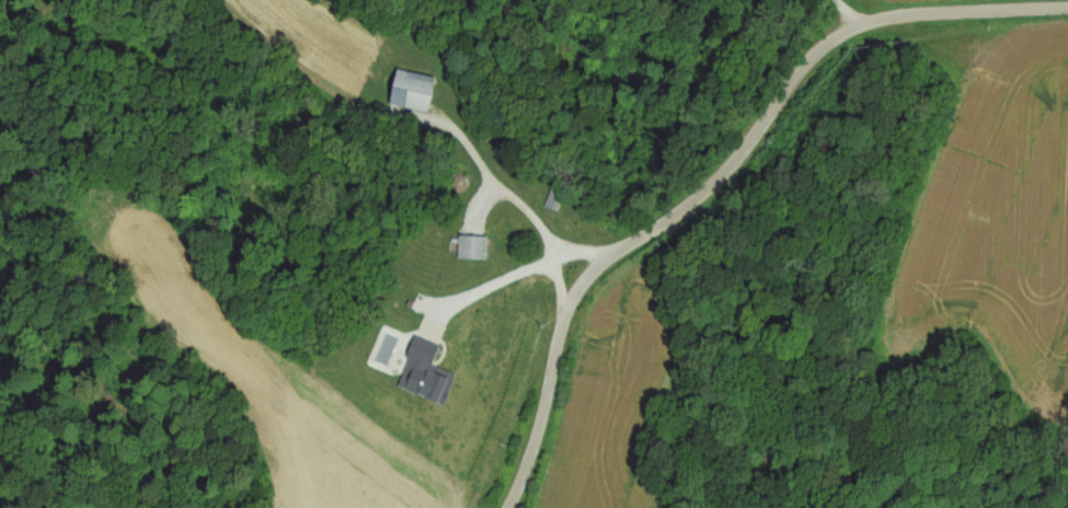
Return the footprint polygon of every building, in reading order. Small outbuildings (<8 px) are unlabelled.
[(438,80),(399,71),(391,106),(430,115),(438,80)] [(488,265),(490,239),(462,237),(461,261),(483,261),(482,285),(505,286),(505,292),(534,294),(535,268),(488,265)]
